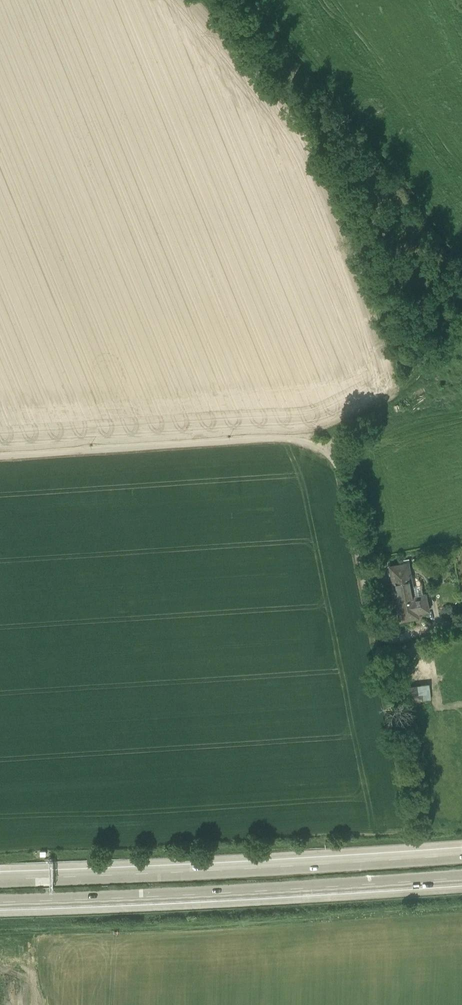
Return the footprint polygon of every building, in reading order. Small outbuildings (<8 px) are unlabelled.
[(408,562),(392,565),(395,581),(411,578),(408,562)] [(414,596),(411,578),(395,581),(393,582),(396,600),(398,600),(402,619),(418,616),(417,612),(428,610),(425,594),(414,596)] [(435,683),(406,687),(408,701),(437,698),(435,683)] [(408,701),(406,687),(395,688),(397,703),(408,701)]
